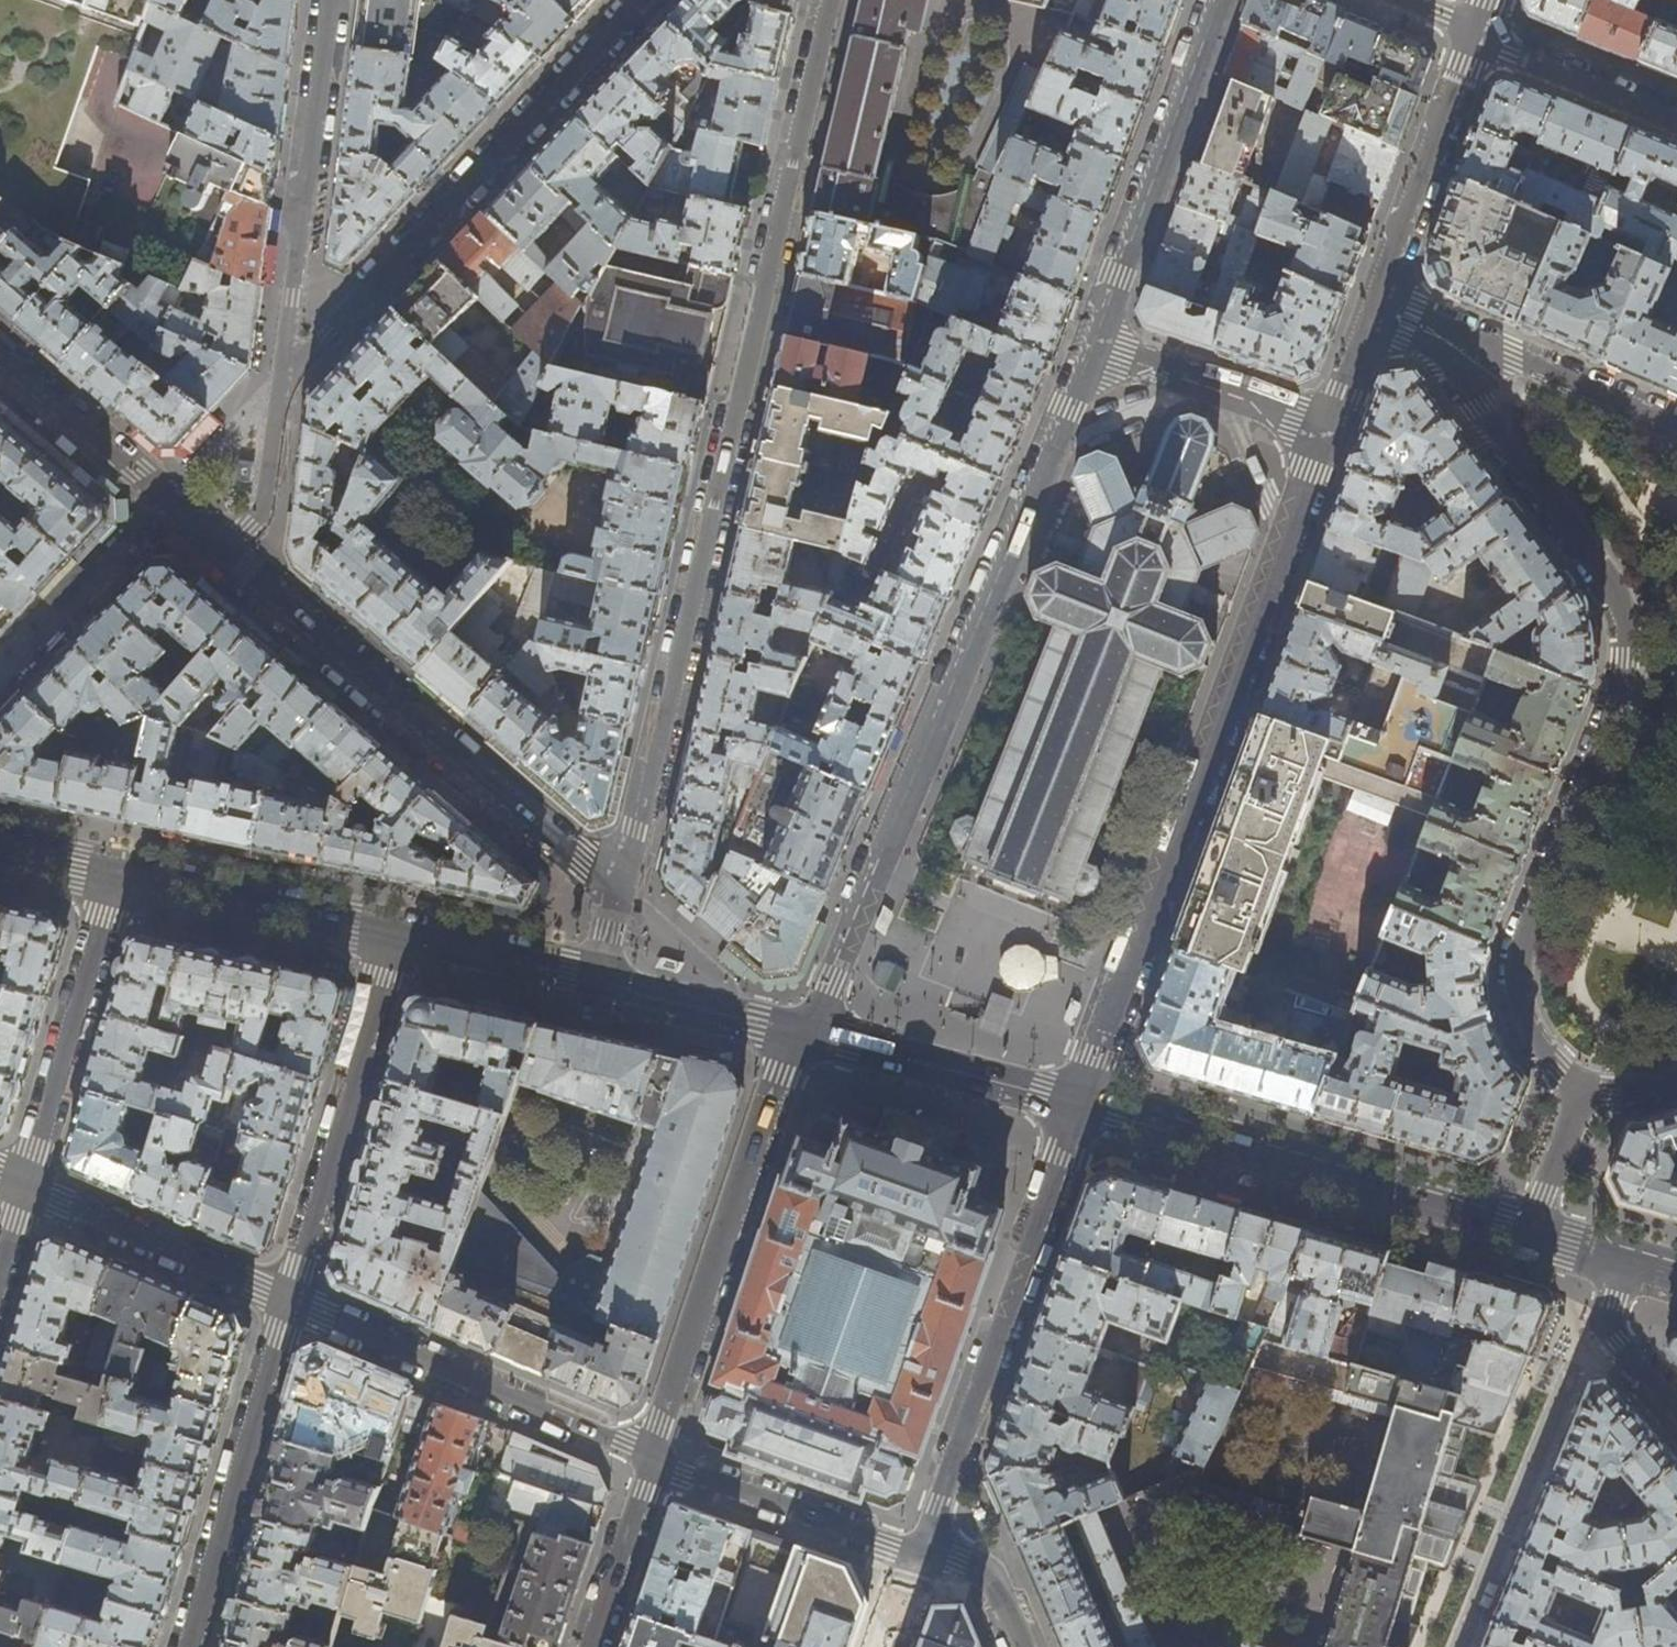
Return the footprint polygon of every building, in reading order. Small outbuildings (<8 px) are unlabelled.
[(125,267),(131,252),(97,238),(101,228),(75,217),(87,182),(85,179),(54,167),(99,48),(134,61),(137,51),(148,20),(155,4),(156,0),(0,0),(0,199),(27,219),(34,223),(50,234),(67,242),(83,249),(89,251),(101,256),(125,267)] [(155,4),(180,16),(188,0),(156,0),(155,4)] [(288,67),(293,33),(297,0),(296,0),(216,0),(203,27),(222,35),(237,42),(288,67)] [(413,57),(422,0),(364,0),(362,15),(358,49),(413,57)] [(465,11),(470,2),(471,0),(445,0),(465,11)] [(541,59),(556,44),(576,23),(556,3),(550,0),(491,0),(505,6),(506,4),(515,8),(515,13),(513,19),(508,17),(498,27),(518,46),(523,41),(541,59)] [(576,23),(592,6),(598,0),(550,0),(556,3),(576,23)] [(715,67),(722,54),(728,44),(714,30),(741,1),(740,0),(689,0),(667,23),(715,67)] [(755,9),(793,17),(797,0),(758,0),(755,9)] [(968,253),(998,174),(1015,136),(1029,109),(1048,69),(1030,61),(980,167),(964,210),(877,191),(880,179),(876,178),(910,31),(920,33),(929,0),(864,0),(860,19),(816,213),(919,238),(934,241),(934,240),(942,243),(968,253)] [(1045,8),(1048,0),(1010,0),(1045,8)] [(1074,15),(1087,19),(1095,0),(1080,0),(1074,15)] [(1164,49),(1181,2),(1182,0),(1110,0),(1100,25),(1164,49)] [(1251,2),(1243,25),(1277,39),(1281,29),(1313,42),(1309,51),(1325,58),(1347,14),(1313,0),(1252,0),(1251,2)] [(1524,2),(1530,17),(1552,26),(1578,37),(1592,0),(1524,0),(1524,2)] [(1611,4),(1602,0),(1592,0),(1578,37),(1611,50),(1640,62),(1658,23),(1635,13),(1641,0),(1613,0),(1611,4)] [(477,6),(470,2),(465,11),(473,14),(477,6)] [(176,91),(194,99),(222,35),(203,27),(180,16),(155,4),(148,20),(170,32),(156,61),(137,51),(134,61),(131,70),(176,91)] [(715,67),(778,82),(793,17),(755,9),(748,7),(738,25),(735,30),(733,34),(742,36),(737,57),(722,54),(715,67)] [(1670,25),(1675,14),(1664,10),(1658,23),(1640,62),(1674,76),(1676,77),(1676,28),(1670,25)] [(440,61),(498,105),(519,83),(541,59),(523,41),(518,46),(498,27),(482,44),(485,47),(483,51),(483,56),(480,59),(474,55),(467,51),(469,47),(459,42),(473,14),(465,11),(440,61)] [(1387,30),(1347,14),(1325,58),(1341,65),(1345,56),(1383,71),(1379,81),(1418,97),(1426,75),(1431,61),(1425,45),(1387,30)] [(728,25),(735,30),(738,25),(732,22),(728,25)] [(1105,90),(1144,105),(1154,76),(1164,49),(1100,25),(1093,22),(1091,27),(1091,34),(1095,36),(1095,40),(1112,45),(1115,51),(1114,56),(1108,54),(1108,52),(1064,35),(1048,69),(1076,79),(1077,79),(1081,70),(1104,79),(1102,84),(1107,85),(1105,90)] [(676,121),(682,126),(687,117),(693,105),(678,92),(680,89),(668,78),(676,69),(688,66),(696,66),(698,69),(686,79),(701,93),(703,89),(710,77),(715,67),(667,23),(644,48),(622,70),(666,111),(676,121)] [(1224,76),(1304,110),(1325,58),(1309,51),(1277,39),(1243,25),(1233,52),(1224,76)] [(220,112),(279,139),(284,99),(288,67),(237,42),(220,112)] [(393,167),(417,191),(450,155),(498,105),(440,61),(432,60),(430,64),(447,78),(417,110),(406,109),(413,57),(358,49),(350,107),(344,153),(377,156),(381,126),(401,128),(415,143),(393,167)] [(1405,132),(1418,97),(1379,81),(1341,65),(1325,58),(1304,110),(1305,111),(1397,153),(1405,132)] [(744,142),(763,146),(778,82),(715,67),(710,77),(726,81),(722,97),(713,95),(711,106),(720,109),(716,126),(687,117),(682,126),(690,128),(706,132),(744,142)] [(1070,141),(1123,162),(1133,135),(1144,105),(1105,90),(1102,96),(1095,99),(1076,91),(1074,93),(1071,92),(1076,79),(1048,69),(1029,109),(1072,127),(1077,122),(1082,124),(1079,131),(1074,131),(1070,141)] [(118,103),(161,123),(176,91),(131,70),(118,103)] [(621,162),(648,188),(648,187),(671,146),(654,130),(643,130),(639,126),(645,120),(646,121),(658,122),(666,111),(622,70),(601,93),(577,118),(621,162)] [(1305,111),(1304,110),(1224,76),(1208,122),(1193,163),(1242,181),(1257,188),(1274,194),(1305,111)] [(1531,89),(1508,79),(1492,86),(1476,130),(1512,143),(1516,136),(1518,136),(1520,136),(1522,135),(1523,135),(1524,134),(1528,135),(1526,138),(1532,142),(1528,150),(1536,153),(1558,100),(1531,89)] [(697,99),(705,104),(707,98),(705,98),(709,92),(703,89),(701,93),(697,99)] [(1591,236),(1611,189),(1617,174),(1635,131),(1598,116),(1558,100),(1536,153),(1529,170),(1525,181),(1515,204),(1541,215),(1546,204),(1570,214),(1566,225),(1591,236)] [(277,156),(279,139),(220,112),(201,103),(186,135),(274,176),(277,156)] [(1397,153),(1305,111),(1274,194),(1300,205),(1312,175),(1327,180),(1327,182),(1329,183),(1330,181),(1347,188),(1349,193),(1355,195),(1361,193),(1379,201),(1383,191),(1397,153)] [(531,167),(616,246),(631,218),(632,216),(605,192),(609,188),(606,184),(602,188),(594,181),(597,178),(599,179),(610,169),(613,171),(621,162),(577,118),(553,144),(531,167)] [(672,131),(677,135),(682,126),(676,121),(672,125),(672,131)] [(692,197),(729,206),(744,142),(706,132),(701,155),(690,152),(690,128),(682,126),(677,135),(671,146),(648,187),(663,190),(692,197)] [(1512,143),(1476,130),(1468,152),(1458,179),(1515,204),(1525,181),(1505,172),(1508,170),(1512,171),(1516,164),(1529,170),(1536,153),(1528,150),(1512,143)] [(1635,131),(1617,174),(1634,181),(1628,196),(1611,189),(1591,236),(1594,237),(1601,240),(1607,228),(1649,246),(1644,259),(1647,260),(1655,264),(1675,216),(1642,202),(1648,187),(1676,198),(1676,149),(1668,145),(1635,131)] [(231,192),(263,204),(268,191),(274,176),(186,135),(167,175),(201,192),(200,195),(197,194),(196,194),(194,194),(192,195),(190,196),(189,197),(188,199),(188,200),(188,202),(188,204),(188,205),(189,207),(190,208),(192,209),(189,215),(214,227),(216,222),(219,216),(231,192)] [(1061,199),(1103,215),(1113,188),(1123,162),(1070,141),(1067,151),(1069,156),(1066,163),(1064,163),(1064,154),(1015,136),(998,174),(1033,188),(1038,177),(1041,177),(1043,181),(1060,188),(1063,194),(1061,199)] [(330,260),(345,267),(379,231),(417,191),(393,167),(390,165),(383,178),(374,174),(382,157),(377,156),(344,153),(338,200),(330,260)] [(1242,181),(1193,163),(1186,182),(1177,206),(1259,236),(1274,194),(1257,188),(1253,199),(1250,197),(1241,220),(1230,216),(1242,181)] [(509,191),(486,215),(545,271),(558,283),(581,306),(583,307),(616,246),(531,167),(509,191)] [(1023,277),(1074,296),(1089,256),(1103,215),(1061,199),(1033,188),(998,174),(968,253),(968,255),(992,264),(1003,235),(1009,237),(1013,225),(1007,223),(1015,202),(1046,214),(1034,246),(1026,243),(1020,257),(1029,260),(1023,277)] [(1515,204),(1458,179),(1440,229),(1431,252),(1430,256),(1429,261),(1429,266),(1430,273),(1432,278),(1435,282),(1438,286),(1441,290),(1448,294),(1480,308),(1521,325),(1565,225),(1541,215),(1515,204)] [(645,194),(661,198),(663,190),(648,187),(648,188),(645,194)] [(196,262),(260,286),(265,246),(270,207),(263,204),(231,192),(219,216),(227,219),(226,227),(216,222),(214,227),(196,262)] [(1300,205),(1274,194),(1259,236),(1300,251),(1291,275),(1344,298),(1354,270),(1367,234),(1300,205)] [(692,265),(733,275),(748,211),(729,206),(692,197),(685,224),(657,217),(656,224),(631,218),(616,246),(676,261),(679,250),(684,250),(686,244),(697,247),(692,265)] [(27,219),(0,199),(0,250),(27,219)] [(1229,319),(1243,283),(1242,282),(1259,236),(1177,206),(1171,224),(1155,266),(1147,288),(1191,305),(1210,312),(1229,319)] [(914,302),(916,302),(926,267),(921,266),(922,261),(922,258),(922,256),(921,254),(919,253),(917,253),(916,252),(919,238),(816,213),(801,275),(850,287),(861,237),(871,239),(870,241),(872,241),(870,251),(897,257),(888,296),(914,302)] [(497,314),(501,318),(516,302),(486,273),(498,260),(503,265),(504,265),(528,288),(545,271),(486,215),(464,238),(441,262),(479,298),(497,314)] [(1675,216),(1655,264),(1671,270),(1675,260),(1676,261),(1676,217),(1675,216)] [(18,323),(40,298),(30,290),(38,281),(47,289),(83,249),(67,242),(54,256),(47,257),(23,235),(34,223),(27,219),(0,250),(0,307),(18,323)] [(1566,225),(1565,225),(1521,325),(1563,344),(1604,362),(1647,260),(1644,259),(1622,249),(1606,287),(1581,294),(1566,287),(1570,278),(1577,276),(1594,237),(1591,236),(1566,225)] [(998,336),(1052,358),(1062,329),(1071,305),(1074,296),(1023,277),(1020,276),(1017,282),(1002,276),(996,278),(993,288),(985,285),(989,275),(973,269),(971,272),(937,260),(942,243),(934,240),(934,241),(926,267),(916,302),(953,318),(970,325),(977,307),(986,310),(988,310),(989,310),(991,308),(990,313),(996,315),(998,310),(1006,313),(998,336)] [(1614,246),(1604,241),(1601,248),(1611,252),(1614,246)] [(661,393),(703,403),(733,275),(692,265),(676,261),(616,246),(583,307),(581,306),(551,365),(550,367),(551,367),(584,375),(589,356),(666,374),(661,393)] [(41,343),(64,363),(96,326),(69,303),(83,287),(110,310),(141,274),(125,267),(101,256),(94,265),(88,264),(82,259),(89,251),(83,249),(47,289),(40,298),(18,323),(41,343)] [(1647,260),(1604,362),(1647,380),(1676,393),(1676,273),(1671,270),(1655,264),(1647,260)] [(163,329),(249,368),(254,328),(260,286),(196,262),(182,291),(209,294),(206,311),(202,321),(173,308),(163,329)] [(509,418),(520,427),(540,388),(551,367),(550,367),(551,365),(512,329),(501,318),(497,314),(488,325),(527,361),(508,384),(450,329),(453,325),(458,329),(472,316),(466,311),(479,298),(441,262),(418,286),(395,310),(471,381),(509,418)] [(87,383),(120,412),(144,368),(115,343),(129,326),(154,349),(172,357),(190,347),(193,352),(166,381),(168,383),(208,412),(249,368),(163,329),(173,308),(182,291),(141,274),(110,310),(96,326),(64,363),(87,383)] [(1261,290),(1243,283),(1229,319),(1216,352),(1259,366),(1301,381),(1316,374),(1325,350),(1344,298),(1291,275),(1287,274),(1280,293),(1278,292),(1277,295),(1279,296),(1276,304),(1280,315),(1273,319),(1270,308),(1256,303),(1259,294),(1262,295),(1263,292),(1260,291),(1261,290)] [(884,359),(900,365),(914,302),(888,296),(850,287),(801,275),(787,338),(869,356),(884,359)] [(512,329),(551,365),(581,306),(558,283),(512,329)] [(1191,305),(1147,288),(1138,313),(1146,328),(1180,340),(1216,352),(1229,319),(1210,312),(1207,319),(1196,319),(1187,316),(1191,305)] [(366,457),(368,456),(376,434),(430,377),(454,399),(471,381),(395,310),(352,356),(312,398),(311,408),(308,428),(366,457)] [(1001,415),(1023,427),(1037,393),(1052,358),(998,336),(970,325),(953,318),(948,330),(945,329),(943,330),(942,330),(940,332),(924,371),(912,366),(907,379),(925,387),(929,378),(951,386),(967,349),(990,359),(993,353),(1003,357),(997,370),(993,371),(985,368),(980,380),(988,384),(982,399),(1003,409),(1001,415)] [(775,388),(858,406),(869,356),(787,338),(775,388)] [(152,371),(161,378),(165,371),(156,365),(152,371)] [(160,447),(177,446),(208,412),(168,383),(165,387),(169,390),(163,397),(154,388),(163,379),(161,378),(152,371),(145,366),(144,368),(120,412),(141,430),(160,447)] [(629,454),(688,468),(703,403),(661,393),(584,375),(551,367),(540,388),(549,392),(564,383),(568,384),(567,389),(565,389),(563,389),(562,390),(560,391),(559,392),(559,394),(558,396),(549,434),(602,447),(613,404),(620,406),(621,413),(633,415),(639,410),(650,413),(648,419),(642,420),(640,433),(635,433),(629,454)] [(1413,370),(1386,374),(1374,408),(1350,472),(1402,492),(1407,476),(1420,474),(1427,485),(1473,451),(1445,414),(1413,370)] [(903,438),(1001,479),(1012,452),(1023,427),(1001,415),(1003,409),(982,399),(978,409),(973,407),(970,415),(977,417),(966,443),(956,439),(958,433),(935,423),(951,386),(929,378),(925,387),(907,379),(902,393),(913,397),(905,417),(905,419),(906,421),(907,423),(909,423),(903,438)] [(561,574),(659,596),(688,468),(629,454),(602,447),(549,434),(538,432),(533,452),(528,451),(501,426),(509,418),(471,381),(454,399),(467,411),(463,415),(452,416),(442,428),(443,438),(440,441),(468,464),(466,467),(491,488),(494,486),(522,507),(523,505),(532,504),(543,492),(541,482),(549,474),(550,474),(554,469),(556,469),(559,468),(561,467),(563,466),(564,465),(565,463),(565,461),(615,471),(594,558),(575,554),(575,555),(573,555),(571,555),(568,556),(567,557),(566,558),(565,560),(564,562),(563,562),(561,574)] [(835,551),(841,553),(850,521),(806,511),(804,520),(791,518),(798,487),(803,488),(806,475),(810,475),(812,465),(808,463),(811,450),(807,449),(814,421),(825,423),(823,432),(840,437),(833,470),(817,466),(815,476),(823,478),(824,475),(860,484),(865,465),(870,448),(875,426),(886,430),(892,414),(858,406),(775,388),(766,428),(753,483),(743,529),(796,542),(835,551)] [(1002,879),(1001,880),(1030,891),(1030,890),(1039,894),(1039,895),(1043,897),(1044,893),(1043,892),(1044,891),(1068,900),(1067,902),(1070,903),(1070,901),(1072,902),(1073,899),(1072,898),(1074,892),(1085,896),(1099,889),(1102,878),(1097,867),(1086,862),(1104,816),(1106,817),(1107,813),(1106,813),(1123,768),(1125,768),(1127,764),(1125,763),(1143,717),(1145,718),(1147,714),(1145,713),(1163,668),(1179,674),(1179,678),(1184,677),(1183,674),(1201,666),(1204,669),(1208,667),(1205,665),(1208,655),(1212,645),(1216,646),(1215,642),(1211,641),(1203,623),(1206,621),(1203,618),(1200,620),(1185,614),(1190,601),(1202,605),(1205,597),(1209,588),(1197,583),(1202,570),(1251,549),(1258,531),(1251,513),(1230,506),(1203,517),(1202,515),(1200,514),(1200,513),(1198,512),(1197,511),(1195,510),(1193,509),(1194,505),(1193,505),(1194,502),(1192,502),(1198,487),(1200,487),(1201,484),(1200,483),(1205,469),(1207,470),(1209,466),(1207,465),(1213,450),(1214,450),(1216,447),(1215,447),(1216,437),(1217,436),(1216,432),(1213,433),(1208,424),(1210,422),(1207,419),(1205,422),(1196,419),(1195,415),(1191,414),(1192,419),(1182,420),(1179,417),(1176,419),(1179,421),(1171,430),(1169,429),(1167,432),(1169,433),(1163,448),(1161,447),(1160,450),(1162,452),(1156,466),(1154,465),(1152,469),(1155,470),(1149,484),(1146,484),(1146,486),(1144,485),(1143,489),(1140,488),(1136,488),(1133,489),(1131,490),(1117,460),(1099,453),(1081,460),(1074,478),(1095,528),(1089,541),(1077,537),(1074,545),(1070,553),(1082,558),(1077,571),(1060,565),(1060,560),(1056,561),(1056,565),(1040,572),(1037,570),(1033,574),(1037,576),(1029,593),(1025,594),(1025,597),(1029,597),(1037,614),(1034,618),(1037,621),(1040,618),(1057,625),(1038,671),(1036,670),(1035,674),(1037,675),(1019,721),(1017,720),(1015,724),(1017,725),(999,770),(998,769),(996,773),(998,774),(980,819),(969,815),(956,820),(951,831),(957,845),(968,849),(963,858),(964,859),(964,860),(967,861),(968,860),(991,870),(990,871),(989,871),(988,875),(992,877),(993,875),(1002,879)] [(70,557),(86,540),(103,522),(102,506),(90,495),(0,416),(0,496),(18,512),(28,502),(31,505),(22,515),(29,522),(70,557)] [(304,462),(293,541),(292,550),(298,566),(306,573),(316,582),(366,457),(308,428),(304,462)] [(929,507),(980,528),(991,502),(1001,479),(903,438),(901,442),(892,439),(891,439),(889,440),(887,440),(885,441),(884,444),(884,446),(881,453),(870,448),(865,465),(880,471),(873,489),(860,484),(850,521),(841,553),(850,555),(848,557),(869,565),(878,540),(867,536),(867,534),(869,528),(882,532),(905,477),(910,479),(915,469),(938,480),(942,471),(954,476),(952,481),(951,481),(947,490),(940,487),(938,492),(937,491),(934,500),(926,497),(923,505),(929,507)] [(1489,473),(1473,451),(1427,485),(1441,505),(1442,505),(1441,510),(1444,510),(1445,506),(1448,506),(1450,509),(1450,514),(1445,517),(1437,516),(1418,530),(1435,554),(1508,499),(1489,473)] [(364,623),(418,670),(483,594),(510,562),(510,561),(480,555),(445,596),(366,528),(404,485),(368,456),(366,457),(316,582),(364,623)] [(1402,492),(1350,472),(1341,499),(1329,530),(1402,555),(1423,562),(1435,554),(1418,530),(1417,530),(1391,522),(1390,525),(1384,523),(1378,525),(1377,522),(1376,518),(1388,514),(1390,509),(1395,510),(1402,492)] [(1423,562),(1402,555),(1382,609),(1411,620),(1431,569),(1440,582),(1446,583),(1480,558),(1512,600),(1460,638),(1494,650),(1536,619),(1576,590),(1541,543),(1508,499),(1435,554),(1423,562)] [(899,578),(950,600),(966,562),(980,528),(929,507),(917,536),(924,539),(921,549),(912,546),(899,578)] [(36,593),(52,576),(70,557),(29,522),(20,532),(0,515),(0,576),(23,582),(36,593)] [(728,593),(824,616),(831,600),(848,557),(850,555),(841,553),(835,551),(825,591),(786,581),(796,542),(743,529),(728,593)] [(1402,555),(1329,530),(1320,554),(1310,583),(1382,609),(1402,555)] [(170,564),(153,565),(135,585),(115,606),(167,654),(188,673),(235,620),(194,585),(170,564)] [(443,692),(469,715),(538,635),(555,573),(528,567),(526,576),(532,578),(516,637),(520,640),(517,644),(520,646),(508,660),(498,651),(506,642),(489,627),(503,612),(483,594),(418,670),(443,692)] [(602,632),(607,634),(603,655),(642,667),(653,620),(659,596),(561,574),(555,572),(555,573),(538,635),(586,650),(590,635),(602,632)] [(822,622),(922,664),(937,630),(950,600),(899,578),(884,572),(870,605),(881,610),(877,620),(831,600),(824,616),(822,622)] [(36,593),(23,582),(0,576),(0,631),(36,593)] [(1382,609),(1310,583),(1305,595),(1300,611),(1384,641),(1375,665),(1373,672),(1364,693),(1359,706),(1354,721),(1345,744),(1261,714),(1251,740),(1221,824),(1194,898),(1175,950),(1240,974),(1272,986),(1353,1016),(1359,999),(1359,998),(1251,959),(1318,777),(1431,817),(1438,798),(1452,763),(1462,739),(1472,713),(1486,677),(1496,652),(1496,651),(1494,650),(1460,638),(1411,620),(1382,609)] [(1582,601),(1576,590),(1536,619),(1538,630),(1537,631),(1535,632),(1534,633),(1532,634),(1531,636),(1531,638),(1532,666),(1589,688),(1591,682),(1591,677),(1593,671),(1594,665),(1594,657),(1594,649),(1594,644),(1593,640),(1593,635),(1592,628),(1590,620),(1587,613),(1582,601)] [(713,658),(799,677),(806,658),(778,652),(773,643),(776,631),(782,627),(817,635),(822,622),(824,616),(728,593),(713,658)] [(77,646),(151,716),(169,695),(151,678),(151,671),(167,654),(115,606),(96,626),(77,646)] [(1384,641),(1300,611),(1290,636),(1281,663),(1336,682),(1342,666),(1331,646),(1336,643),(1344,653),(1375,665),(1384,641)] [(209,734),(215,737),(280,660),(257,640),(235,620),(188,673),(169,695),(151,716),(152,717),(179,725),(181,725),(224,677),(230,681),(229,690),(218,702),(218,709),(221,711),(204,732),(209,734)] [(831,699),(895,728),(911,690),(922,664),(822,622),(817,635),(815,640),(813,643),(860,663),(855,672),(844,668),(831,699)] [(497,739),(521,760),(563,710),(560,701),(546,716),(510,685),(517,676),(543,698),(555,685),(551,673),(538,635),(469,715),(497,739)] [(583,714),(629,725),(636,695),(642,667),(603,655),(586,650),(538,635),(551,673),(563,667),(592,677),(590,684),(584,682),(581,693),(573,691),(572,697),(587,700),(583,714)] [(802,653),(808,655),(813,643),(815,640),(808,637),(802,653)] [(27,699),(75,742),(124,725),(151,716),(77,646),(51,674),(27,699)] [(1532,666),(1496,652),(1486,677),(1526,693),(1512,728),(1472,713),(1462,739),(1554,775),(1570,735),(1589,688),(1532,666)] [(696,733),(769,749),(778,729),(752,723),(757,703),(763,704),(765,698),(758,697),(760,691),(790,698),(799,677),(713,658),(696,733)] [(272,766),(276,768),(286,757),(295,746),(331,704),(308,684),(280,660),(215,737),(221,740),(237,748),(243,751),(259,727),(261,728),(263,729),(265,729),(267,728),(269,727),(278,735),(263,750),(251,746),(248,754),(272,766)] [(1336,682),(1281,663),(1271,688),(1261,714),(1345,744),(1354,721),(1322,709),(1310,713),(1309,706),(1331,698),(1336,682)] [(1364,693),(1373,672),(1366,670),(1358,690),(1364,693)] [(1364,693),(1358,690),(1353,704),(1359,706),(1364,693)] [(60,807),(70,764),(54,761),(62,754),(72,756),(73,752),(75,742),(27,699),(0,728),(0,794),(9,796),(60,807)] [(769,749),(869,792),(883,758),(895,728),(831,699),(817,731),(827,736),(823,746),(779,727),(778,729),(769,749)] [(299,779),(338,799),(382,748),(354,724),(331,704),(295,746),(325,771),(319,778),(286,757),(276,768),(299,779)] [(593,822),(608,816),(629,725),(583,714),(563,710),(521,760),(546,781),(593,822)] [(60,807),(128,822),(152,717),(151,716),(124,725),(116,761),(112,760),(112,762),(102,761),(102,758),(73,752),(72,756),(70,764),(60,807)] [(199,779),(192,777),(190,784),(173,781),(169,773),(179,725),(152,717),(128,822),(186,834),(199,779)] [(190,770),(200,773),(209,734),(204,732),(198,731),(190,770)] [(676,816),(722,827),(732,785),(753,790),(769,749),(696,733),(676,816)] [(229,844),(254,849),(272,766),(248,754),(243,751),(237,748),(231,769),(241,771),(238,790),(232,789),(231,795),(225,795),(227,785),(212,782),(221,740),(215,737),(209,734),(200,773),(199,779),(186,834),(229,844)] [(1554,775),(1462,739),(1452,763),(1472,770),(1474,768),(1484,772),(1488,778),(1485,786),(1484,786),(1478,802),(1478,803),(1475,812),(1469,813),(1457,808),(1458,806),(1438,798),(1431,817),(1428,824),(1521,860),(1537,819),(1554,775)] [(380,820),(399,829),(431,790),(408,770),(382,748),(338,799),(355,807),(380,820)] [(826,893),(848,839),(869,792),(769,749),(753,790),(739,822),(736,830),(728,851),(782,874),(794,879),(826,893)] [(283,856),(323,864),(335,808),(306,802),(305,804),(300,803),(299,809),(293,811),(299,779),(276,768),(272,766),(254,849),(258,850),(283,856)] [(431,790),(399,829),(397,831),(387,878),(411,883),(439,890),(447,858),(447,855),(454,847),(471,825),(453,809),(431,790)] [(354,871),(387,878),(397,831),(399,829),(380,820),(377,836),(372,835),(372,831),(372,830),(371,828),(370,827),(369,826),(368,826),(367,825),(366,824),(363,824),(361,824),(360,825),(359,825),(357,826),(356,827),(355,829),(355,831),(350,830),(355,807),(338,799),(337,799),(335,808),(323,864),(354,871)] [(680,898),(701,916),(717,877),(711,875),(722,827),(676,816),(669,847),(664,872),(669,887),(680,898)] [(731,829),(736,830),(739,822),(734,820),(731,829)] [(1521,860),(1428,824),(1419,848),(1437,856),(1439,853),(1451,859),(1454,863),(1451,872),(1450,872),(1443,887),(1444,888),(1440,898),(1435,899),(1423,894),(1424,891),(1405,884),(1395,908),(1488,945),(1503,903),(1521,860)] [(482,899),(526,908),(538,884),(501,851),(471,825),(454,847),(460,852),(459,860),(447,858),(439,890),(482,899)] [(254,849),(229,844),(227,851),(253,857),(254,849)] [(283,856),(258,850),(256,858),(281,864),(283,856)] [(715,928),(731,943),(757,908),(745,899),(750,894),(761,903),(772,888),(782,874),(728,851),(717,877),(701,916),(715,928)] [(768,981),(800,977),(809,955),(810,953),(823,923),(814,920),(826,893),(794,879),(789,889),(785,887),(782,891),(778,891),(772,888),(761,903),(757,908),(731,943),(748,957),(745,960),(768,981)] [(1,953),(11,909),(0,906),(0,957),(1,953)] [(1488,945),(1395,908),(1383,937),(1428,955),(1429,983),(1413,985),(1371,969),(1359,998),(1359,999),(1412,1020),(1432,1028),(1436,1019),(1453,1019),(1456,1035),(1492,1023),(1490,1016),(1486,997),(1486,985),(1485,976),(1485,965),(1486,958),(1488,945)] [(9,988),(46,998),(56,962),(65,933),(56,919),(35,914),(11,909),(1,953),(15,956),(6,987),(9,988)] [(158,999),(171,1002),(187,947),(171,944),(144,938),(130,947),(120,982),(110,1016),(151,1028),(158,1006),(157,1005),(158,999)] [(240,1058),(256,1062),(260,1048),(270,1016),(284,969),(234,958),(187,947),(171,1002),(165,1025),(182,1029),(185,1018),(189,1014),(206,1017),(204,1025),(229,1030),(230,1023),(241,1025),(235,1056),(215,1049),(207,1078),(195,1074),(195,1075),(193,1076),(188,1094),(161,1087),(154,1111),(161,1114),(201,1125),(207,1122),(214,1098),(227,1101),(231,1089),(240,1058)] [(1056,979),(1048,947),(998,958),(1006,990),(1056,979)] [(1240,974),(1175,950),(1156,1003),(1140,1046),(1152,1069),(1181,1078),(1269,1103),(1313,1116),(1332,1067),(1350,1021),(1353,1016),(1272,986),(1264,1015),(1275,1019),(1268,1040),(1259,1038),(1259,1039),(1221,1028),(1240,974)] [(872,987),(882,991),(891,970),(882,966),(876,967),(869,980),(872,987)] [(256,1062),(320,1080),(331,1041),(345,994),(336,980),(311,975),(284,969),(270,1016),(287,1020),(281,1037),(276,1036),(274,1043),(279,1044),(277,1054),(260,1048),(256,1062)] [(7,1129),(16,1098),(33,1043),(46,998),(9,988),(4,1007),(0,1006),(0,1133),(7,1129)] [(1014,999),(992,991),(978,1028),(1001,1036),(1014,999)] [(1412,1020),(1359,999),(1353,1016),(1350,1021),(1374,1030),(1373,1036),(1366,1033),(1364,1033),(1362,1034),(1360,1036),(1353,1058),(1363,1061),(1362,1066),(1360,1066),(1358,1066),(1356,1068),(1355,1070),(1353,1072),(1332,1067),(1313,1116),(1347,1125),(1377,1134),(1399,1064),(1405,1043),(1412,1020)] [(480,1109),(505,1116),(517,1082),(537,1024),(536,1023),(479,1011),(465,1008),(424,1000),(410,1007),(398,1048),(388,1081),(431,1095),(443,1058),(447,1058),(445,1068),(467,1073),(468,1070),(474,1070),(475,1063),(488,1067),(480,1109)] [(481,1002),(479,1011),(536,1023),(538,1015),(520,1011),(519,1010),(481,1002)] [(131,1104),(154,1111),(161,1087),(141,1081),(150,1050),(174,1057),(175,1055),(177,1056),(178,1051),(181,1039),(182,1038),(151,1028),(110,1016),(99,1054),(87,1092),(131,1104)] [(1432,1028),(1412,1020),(1405,1043),(1444,1055),(1440,1067),(1454,1071),(1465,1092),(1464,1094),(1464,1095),(1464,1098),(1451,1095),(1454,1085),(1450,1080),(1399,1064),(1377,1134),(1428,1149),(1477,1163),(1502,1151),(1519,1109),(1530,1081),(1527,1079),(1519,1071),(1512,1062),(1505,1050),(1499,1039),(1492,1023),(1456,1035),(1454,1037),(1432,1028)] [(555,1305),(658,1342),(668,1310),(742,1089),(729,1065),(706,1060),(603,1038),(537,1024),(517,1082),(638,1125),(639,1123),(660,1130),(614,1266),(601,1305),(560,1291),(555,1305)] [(192,1049),(202,1052),(204,1046),(181,1039),(178,1051),(190,1054),(192,1049)] [(244,1131),(300,1148),(307,1123),(320,1080),(256,1062),(240,1058),(231,1089),(245,1093),(251,1090),(252,1085),(262,1081),(265,1087),(263,1094),(257,1093),(243,1099),(243,1103),(249,1105),(243,1127),(244,1131)] [(431,1095),(388,1081),(367,1152),(352,1203),(404,1219),(449,1232),(464,1237),(479,1192),(505,1116),(480,1109),(431,1095)] [(96,1181),(135,1198),(149,1154),(131,1146),(132,1143),(131,1141),(131,1139),(130,1137),(129,1136),(128,1134),(126,1133),(125,1133),(123,1132),(131,1104),(87,1092),(75,1133),(68,1157),(75,1172),(96,1181)] [(896,1491),(904,1493),(912,1469),(911,1468),(905,1469),(901,1461),(904,1452),(921,1457),(939,1403),(941,1403),(954,1367),(962,1345),(975,1308),(973,1307),(980,1287),(992,1254),(988,1252),(1003,1211),(969,1200),(977,1177),(979,1171),(947,1160),(956,1134),(887,1109),(878,1135),(847,1124),(844,1131),(836,1152),(802,1140),(788,1181),(783,1179),(765,1234),(764,1233),(732,1328),(733,1329),(715,1385),(719,1386),(720,1385),(728,1388),(726,1395),(724,1395),(717,1399),(709,1397),(701,1420),(708,1423),(713,1433),(733,1440),(728,1453),(862,1501),(867,1488),(888,1495),(896,1491)] [(147,1144),(151,1146),(161,1114),(154,1111),(152,1118),(148,1118),(143,1138),(147,1139),(147,1144)] [(1663,1117),(1653,1119),(1642,1121),(1631,1121),(1609,1179),(1621,1204),(1648,1212),(1676,1220),(1676,1174),(1674,1173),(1676,1166),(1676,1164),(1674,1162),(1676,1152),(1676,1113),(1673,1114),(1663,1117)] [(159,1208),(197,1225),(211,1177),(214,1167),(190,1159),(186,1160),(184,1165),(181,1164),(179,1163),(176,1161),(174,1159),(173,1158),(173,1156),(172,1155),(172,1153),(172,1151),(185,1155),(196,1152),(202,1131),(207,1137),(221,1141),(224,1133),(201,1125),(161,1114),(151,1146),(149,1154),(135,1198),(159,1208)] [(257,1251),(271,1244),(285,1198),(300,1148),(244,1131),(240,1145),(245,1152),(248,1153),(238,1188),(211,1177),(197,1225),(232,1240),(257,1251)] [(1116,1164),(1114,1172),(1136,1178),(1172,1189),(1175,1181),(1116,1164)] [(1136,1178),(1114,1172),(1089,1185),(1077,1217),(1063,1257),(1144,1286),(1172,1189),(1136,1178)] [(1242,1209),(1205,1198),(1172,1189),(1144,1286),(1183,1300),(1212,1311),(1242,1209)] [(465,1272),(555,1305),(560,1291),(562,1283),(479,1192),(464,1237),(453,1268),(465,1272)] [(413,1319),(433,1328),(453,1268),(464,1237),(449,1232),(444,1251),(436,1248),(436,1247),(399,1235),(404,1219),(352,1203),(340,1244),(332,1272),(339,1288),(413,1319)] [(1276,1219),(1242,1209),(1212,1311),(1236,1318),(1246,1284),(1252,1287),(1258,1267),(1264,1269),(1262,1275),(1267,1277),(1266,1279),(1269,1279),(1252,1323),(1267,1328),(1311,1229),(1276,1219)] [(1343,1238),(1311,1229),(1267,1328),(1263,1337),(1355,1364),(1356,1364),(1370,1318),(1356,1314),(1339,1335),(1335,1334),(1341,1308),(1353,1307),(1355,1301),(1373,1306),(1386,1263),(1389,1251),(1373,1247),(1343,1238)] [(95,1315),(96,1314),(102,1294),(115,1261),(86,1248),(57,1236),(43,1243),(28,1294),(12,1347),(65,1362),(70,1364),(75,1345),(63,1341),(72,1309),(95,1315)] [(1183,1300),(1144,1286),(1063,1257),(1051,1292),(1038,1326),(1100,1349),(1110,1322),(1154,1338),(1168,1343),(1183,1300)] [(567,1270),(562,1283),(560,1291),(601,1305),(614,1266),(589,1258),(567,1270)] [(155,1279),(115,1261),(102,1294),(96,1314),(121,1325),(106,1375),(116,1378),(136,1384),(147,1348),(139,1347),(142,1335),(141,1332),(146,1331),(149,1336),(176,1348),(182,1329),(197,1297),(155,1279)] [(1405,1269),(1386,1263),(1373,1306),(1370,1315),(1410,1326),(1425,1274),(1405,1269)] [(1428,1263),(1425,1274),(1410,1326),(1396,1376),(1434,1388),(1449,1337),(1467,1274),(1447,1268),(1428,1263)] [(615,1405),(640,1394),(644,1383),(658,1342),(555,1305),(553,1312),(612,1338),(609,1349),(550,1323),(551,1320),(515,1304),(514,1308),(464,1286),(464,1277),(465,1272),(453,1268),(433,1328),(457,1338),(518,1364),(615,1405)] [(1500,1283),(1467,1274),(1449,1337),(1458,1338),(1462,1324),(1497,1335),(1493,1343),(1530,1357),(1530,1356),(1539,1333),(1549,1310),(1542,1295),(1500,1283)] [(1503,1276),(1500,1283),(1542,1295),(1549,1310),(1539,1333),(1530,1356),(1535,1358),(1554,1309),(1543,1287),(1503,1276)] [(182,1329),(176,1348),(185,1352),(183,1370),(175,1396),(223,1410),(233,1377),(247,1331),(239,1316),(217,1306),(197,1297),(182,1329)] [(1263,1337),(1267,1328),(1252,1323),(1242,1320),(1232,1342),(1256,1353),(1263,1337)] [(1114,1354),(1100,1349),(1038,1326),(1026,1361),(1014,1396),(1121,1433),(1124,1434),(1134,1406),(1086,1388),(1098,1354),(1111,1359),(1114,1354)] [(1675,1334),(1666,1348),(1676,1360),(1676,1335),(1675,1334)] [(1458,1338),(1449,1337),(1434,1388),(1396,1376),(1356,1364),(1355,1364),(1346,1394),(1399,1409),(1367,1513),(1315,1497),(1304,1536),(1356,1552),(1327,1646),(1411,1646),(1420,1626),(1410,1623),(1426,1573),(1430,1562),(1444,1564),(1454,1540),(1455,1540),(1467,1512),(1465,1511),(1475,1487),(1455,1481),(1469,1428),(1497,1436),(1516,1390),(1530,1357),(1493,1343),(1493,1345),(1458,1338)] [(65,1362),(12,1347),(5,1372),(0,1388),(0,1397),(50,1411),(54,1399),(82,1407),(78,1418),(83,1420),(97,1423),(103,1425),(116,1378),(106,1375),(104,1385),(62,1373),(65,1362)] [(391,1447),(401,1419),(412,1389),(370,1372),(321,1351),(307,1358),(295,1399),(283,1439),(340,1456),(366,1441),(367,1437),(391,1447)] [(1173,1454),(1174,1478),(1204,1465),(1239,1391),(1208,1376),(1173,1454)] [(136,1384),(116,1378),(103,1425),(101,1430),(107,1431),(109,1428),(116,1430),(115,1434),(122,1435),(123,1432),(139,1436),(144,1434),(145,1433),(154,1435),(153,1441),(148,1440),(146,1446),(151,1447),(146,1463),(203,1479),(211,1451),(223,1410),(175,1396),(173,1405),(136,1394),(139,1385),(136,1384)] [(1548,1484),(1595,1504),(1608,1475),(1611,1476),(1612,1476),(1615,1477),(1619,1476),(1622,1474),(1641,1496),(1676,1465),(1676,1462),(1641,1421),(1606,1380),(1590,1382),(1563,1448),(1548,1484)] [(412,1389),(401,1419),(422,1426),(393,1514),(403,1517),(446,1534),(474,1544),(478,1530),(456,1522),(459,1513),(455,1511),(460,1495),(467,1498),(479,1466),(471,1463),(487,1421),(412,1389)] [(1111,1460),(1121,1433),(1014,1396),(1002,1428),(988,1468),(992,1478),(1014,1467),(1045,1469),(1047,1464),(1054,1464),(1059,1448),(1051,1445),(1052,1444),(1053,1444),(1056,1444),(1057,1444),(1059,1442),(1064,1443),(1066,1449),(1076,1453),(1080,1450),(1111,1460)] [(50,1411),(0,1397),(0,1493),(24,1500),(27,1491),(49,1497),(50,1496),(80,1504),(90,1468),(52,1457),(49,1469),(28,1463),(38,1429),(48,1432),(55,1413),(50,1411)] [(509,1451),(501,1472),(553,1493),(603,1508),(608,1493),(604,1482),(597,1468),(513,1432),(509,1451)] [(341,1456),(340,1456),(283,1439),(270,1482),(260,1518),(318,1535),(321,1525),(340,1530),(342,1523),(364,1529),(370,1506),(374,1499),(379,1487),(348,1477),(341,1481),(339,1487),(322,1482),(325,1472),(331,1473),(337,1470),(341,1456)] [(192,1518),(203,1479),(146,1463),(140,1484),(137,1488),(129,1486),(130,1484),(128,1478),(98,1470),(99,1465),(92,1463),(90,1468),(80,1504),(79,1506),(133,1521),(130,1531),(136,1533),(183,1547),(192,1518)] [(1204,1465),(1174,1478),(1138,1493),(1236,1525),(1238,1516),(1288,1531),(1292,1518),(1243,1503),(1244,1502),(1198,1489),(1203,1466),(1204,1465)] [(1641,1496),(1653,1509),(1642,1518),(1621,1521),(1630,1569),(1654,1566),(1661,1574),(1676,1559),(1676,1465),(1641,1496)] [(1047,1474),(1045,1469),(1014,1467),(992,1478),(1006,1510),(1020,1544),(1062,1526),(1076,1520),(1096,1511),(1126,1498),(1114,1472),(1084,1486),(1078,1483),(1070,1487),(1068,1492),(1064,1494),(1062,1493),(1061,1492),(1059,1492),(1057,1492),(1056,1491),(1063,1487),(1057,1473),(1047,1474)] [(501,1472),(499,1472),(484,1511),(505,1518),(509,1505),(541,1516),(500,1641),(519,1646),(557,1646),(576,1592),(603,1508),(553,1493),(501,1472)] [(1595,1504),(1548,1484),(1534,1518),(1521,1550),(1601,1583),(1604,1573),(1630,1569),(1621,1521),(1603,1523),(1589,1518),(1595,1504)] [(24,1500),(0,1493),(0,1560),(7,1536),(26,1542),(24,1553),(63,1564),(73,1529),(43,1520),(43,1517),(21,1511),(24,1500)] [(715,1579),(733,1586),(737,1574),(719,1568),(728,1539),(746,1546),(751,1533),(674,1506),(665,1532),(656,1559),(715,1579)] [(1132,1594),(1096,1511),(1076,1520),(1112,1603),(1132,1594)] [(436,1568),(446,1534),(403,1517),(386,1572),(355,1564),(355,1565),(343,1609),(342,1612),(359,1617),(356,1630),(378,1637),(386,1611),(422,1622),(438,1569),(436,1568)] [(314,1550),(318,1535),(260,1518),(247,1562),(237,1598),(295,1615),(298,1604),(317,1610),(319,1603),(343,1609),(355,1565),(326,1556),(319,1560),(316,1567),(299,1562),(302,1551),(309,1554),(314,1550)] [(1098,1609),(1062,1526),(1020,1544),(1038,1586),(1055,1627),(1098,1609)] [(73,1527),(73,1529),(63,1564),(114,1579),(119,1577),(120,1582),(119,1582),(116,1584),(115,1586),(114,1587),(113,1589),(110,1601),(163,1616),(172,1584),(183,1547),(136,1533),(132,1544),(73,1527)] [(752,1532),(751,1533),(746,1546),(737,1574),(733,1586),(718,1631),(714,1641),(732,1646),(854,1646),(856,1641),(869,1603),(848,1565),(752,1532)] [(1601,1583),(1521,1550),(1506,1587),(1492,1622),(1554,1646),(1643,1646),(1636,1608),(1622,1611),(1619,1590),(1601,1583)] [(637,1614),(714,1641),(718,1631),(700,1625),(715,1579),(656,1559),(647,1586),(637,1614)] [(1650,1606),(1636,1608),(1643,1646),(1676,1646),(1676,1613),(1664,1598),(1676,1588),(1676,1559),(1661,1574),(1646,1587),(1650,1606)] [(1132,1594),(1112,1603),(1132,1646),(1155,1646),(1135,1600),(1132,1594)] [(295,1615),(237,1598),(226,1636),(222,1646),(291,1646),(275,1642),(278,1632),(285,1634),(290,1630),(295,1615)] [(29,1641),(27,1646),(42,1646),(50,1607),(25,1599),(23,1609),(0,1602),(0,1633),(29,1641)] [(1245,1645),(1248,1632),(1135,1600),(1155,1646),(1241,1646),(1243,1646),(1251,1646),(1245,1645)] [(163,1616),(110,1601),(107,1611),(106,1613),(106,1614),(107,1616),(108,1617),(109,1618),(110,1619),(106,1623),(103,1620),(51,1605),(50,1607),(42,1646),(154,1646),(163,1616)] [(964,1608),(937,1609),(924,1646),(981,1646),(964,1608)] [(1098,1609),(1055,1627),(1064,1646),(1115,1646),(1098,1609)] [(714,1641),(637,1614),(629,1639),(626,1646),(682,1646),(684,1642),(701,1646),(732,1646),(714,1641)] [(500,1641),(485,1636),(489,1626),(453,1615),(443,1646),(519,1646),(500,1641)] [(1492,1622),(1482,1646),(1554,1646),(1492,1622)] [(333,1645),(302,1636),(295,1640),(293,1646),(333,1646),(333,1645)]
